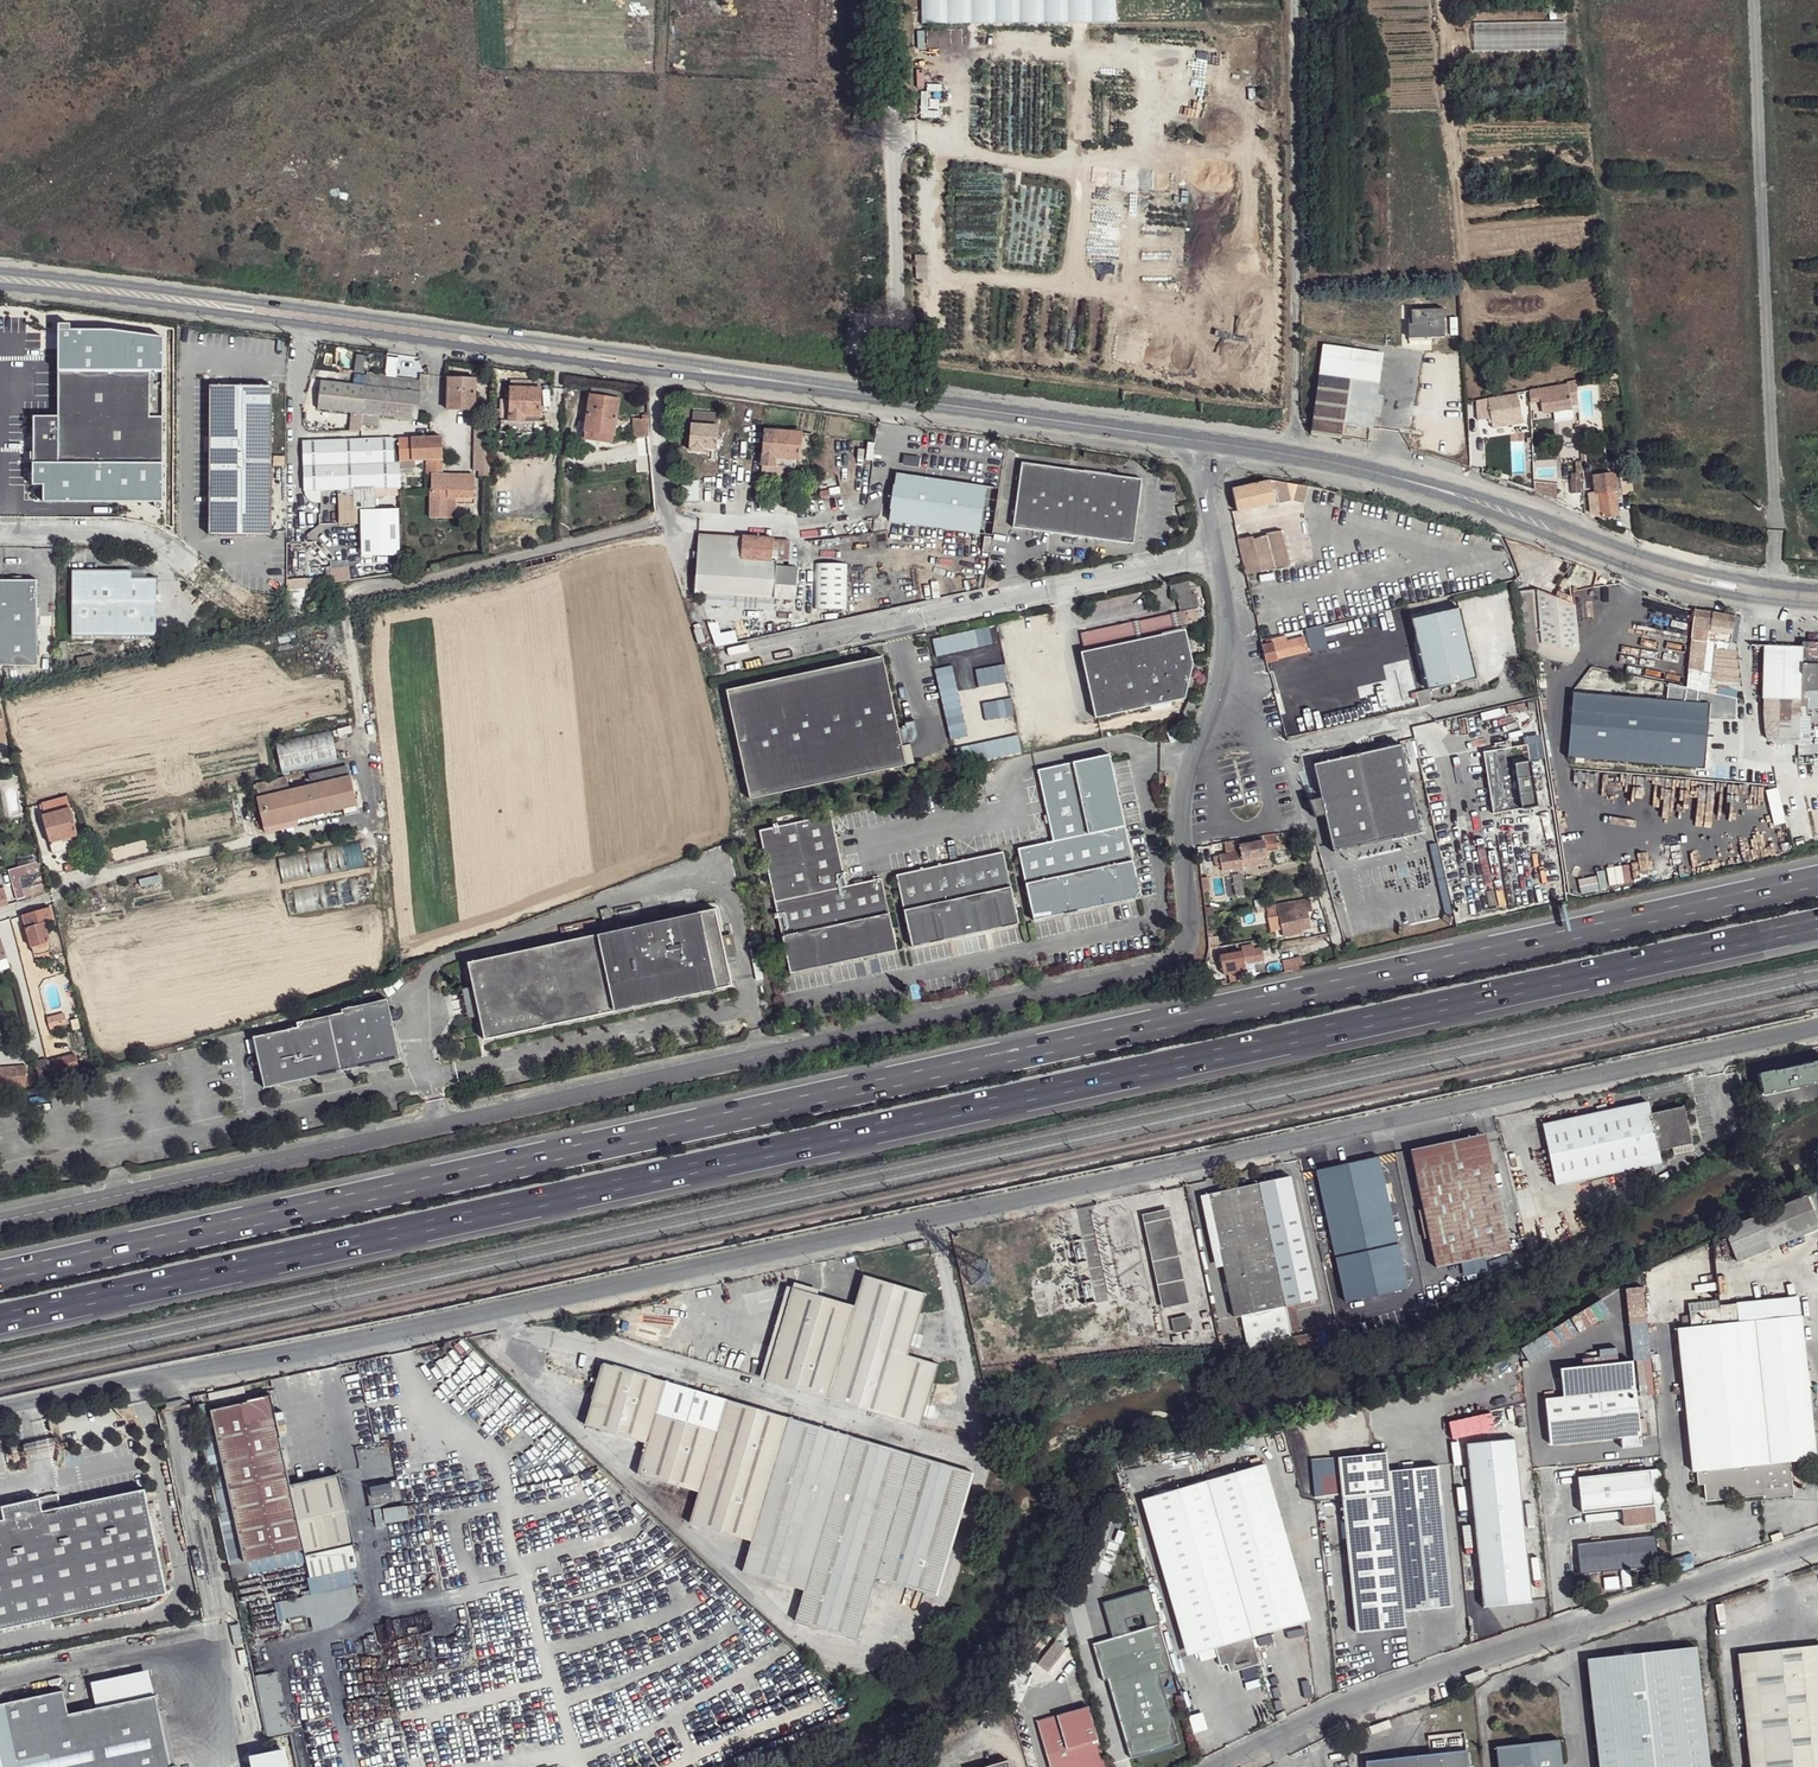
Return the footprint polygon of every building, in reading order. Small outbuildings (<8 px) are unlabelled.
[(1116,0),(922,0),(923,25),(1116,23),(1116,0)] [(1411,310),(1411,324),(1409,324),(1409,339),(1444,337),(1444,309),(1411,310)] [(1383,354),(1324,345),(1319,375),(1379,383),(1383,354)] [(401,359),(387,357),(385,371),(399,373),(401,359)] [(164,371),(58,370),(58,416),(34,416),(34,462),(95,461),(163,462),(164,371)] [(1319,375),(1310,434),(1341,439),(1341,433),(1343,424),(1346,424),(1372,428),(1374,417),(1377,395),(1379,383),(1319,375)] [(384,378),(368,376),(366,386),(383,388),(384,378)] [(421,380),(385,376),(384,378),(383,388),(420,392),(421,380)] [(447,378),(447,410),(474,410),(475,379),(447,378)] [(1571,406),(1578,405),(1577,392),(1576,380),(1567,382),(1568,385),(1538,389),(1538,388),(1529,390),(1530,400),(1540,398),(1540,402),(1542,411),(1571,406)] [(321,381),(319,409),(353,413),(351,431),(362,431),(362,425),(379,427),(380,416),(418,420),(420,392),(383,388),(366,386),(321,381)] [(273,382),(273,398),(283,398),(282,382),(273,382)] [(592,385),(591,395),(619,400),(620,389),(592,385)] [(210,386),(209,535),(272,535),(272,386),(210,386)] [(510,411),(510,420),(524,421),(524,416),(540,417),(540,389),(510,388),(510,399),(510,411)] [(1488,406),(1490,418),(1520,414),(1518,394),(1495,397),(1496,404),(1488,406)] [(591,395),(585,431),(614,435),(619,400),(591,395)] [(1383,396),(1377,395),(1374,417),(1380,418),(1383,396)] [(1488,406),(1476,408),(1477,421),(1490,418),(1488,406)] [(718,414),(693,412),(692,424),(717,426),(718,414)] [(647,415),(632,415),(633,437),(648,437),(647,415)] [(692,424),(690,450),(704,452),(704,448),(716,449),(717,426),(692,424)] [(764,430),(762,465),(789,467),(798,468),(801,433),(764,430)] [(612,443),(614,435),(585,431),(584,439),(612,443)] [(304,442),(305,490),(401,487),(400,461),(427,460),(442,459),(443,459),(442,437),(304,442)] [(431,476),(431,491),(431,518),(448,518),(448,497),(455,497),(474,498),(474,475),(442,475),(442,459),(427,460),(426,476),(431,476)] [(95,461),(34,462),(45,480),(87,480),(95,461)] [(1022,463),(1013,527),(1133,544),(1142,479),(1022,463)] [(762,465),(760,477),(788,479),(789,467),(762,465)] [(1570,474),(1571,494),(1581,493),(1581,473),(1570,474)] [(1593,477),(1595,493),(1591,493),(1593,511),(1601,509),(1601,517),(1618,515),(1615,496),(1615,490),(1614,474),(1593,477)] [(896,475),(889,521),(978,533),(985,487),(896,475)] [(1631,475),(1616,477),(1618,495),(1633,493),(1631,475)] [(1591,476),(1582,476),(1583,489),(1592,488),(1591,476)] [(1232,489),(1237,512),(1262,506),(1262,507),(1274,504),(1273,500),(1277,499),(1273,481),(1270,482),(1269,481),(1232,489)] [(1307,488),(1273,481),(1277,499),(1278,504),(1292,501),(1303,504),(1307,488)] [(354,492),(341,492),(342,511),(355,511),(354,492)] [(1178,508),(1181,517),(1187,516),(1183,506),(1178,508)] [(398,509),(359,510),(361,558),(400,556),(398,509)] [(889,521),(874,519),(873,533),(888,530),(889,521)] [(1253,539),(1239,542),(1247,577),(1290,567),(1281,531),(1266,535),(1266,537),(1253,540),(1253,539)] [(771,561),(773,539),(698,534),(695,593),(774,598),(775,584),(795,585),(797,567),(783,566),(776,566),(777,561),(771,561)] [(794,540),(773,539),(771,561),(777,561),(783,561),(792,562),(794,540)] [(845,561),(813,561),(814,607),(845,607),(845,561)] [(350,578),(349,565),(330,568),(332,580),(350,578)] [(72,570),(72,636),(156,636),(157,578),(132,578),(132,570),(72,570)] [(37,665),(38,580),(0,580),(0,665),(37,665)] [(1525,590),(1534,654),(1571,662),(1578,652),(1574,605),(1536,590),(1525,590)] [(1194,608),(1080,633),(1084,652),(1181,630),(1180,625),(1196,622),(1194,608)] [(1411,619),(1428,690),(1477,679),(1460,608),(1411,619)] [(1686,609),(1683,621),(1693,622),(1695,610),(1686,609)] [(1695,610),(1693,622),(1691,636),(1731,641),(1736,615),(1695,610)] [(981,628),(932,640),(935,656),(985,645),(981,628)] [(1080,652),(1095,718),(1185,698),(1192,664),(1185,629),(1181,630),(1084,652),(1080,652)] [(1315,635),(1304,637),(1307,650),(1318,648),(1315,635)] [(1262,645),(1266,663),(1277,661),(1277,659),(1308,651),(1307,650),(1304,637),(1276,644),(1275,639),(1266,640),(1267,644),(1262,645)] [(1688,664),(1686,687),(1716,694),(1718,687),(1713,686),(1714,684),(1710,683),(1713,673),(1704,671),(1707,640),(1691,638),(1690,644),(1688,664)] [(1765,735),(1768,740),(1773,743),(1798,744),(1798,717),(1808,716),(1808,698),(1805,698),(1804,692),(1817,691),(1817,643),(1802,643),(1801,647),(1764,646),(1765,735)] [(1682,644),(1680,663),(1688,664),(1690,644),(1682,644)] [(1664,647),(1663,672),(1676,672),(1677,647),(1664,647)] [(726,690),(750,799),(906,765),(902,745),(898,729),(882,656),(726,690)] [(1573,693),(1567,757),(1704,768),(1708,718),(1734,719),(1736,699),(1716,694),(1686,687),(1668,683),(1666,701),(1573,693)] [(905,728),(898,729),(902,745),(910,744),(912,743),(913,743),(916,740),(917,738),(917,735),(917,730),(915,721),(905,723),(905,728)] [(331,729),(276,742),(282,772),(337,759),(331,729)] [(1018,737),(968,748),(972,765),(1021,754),(1018,737)] [(7,741),(0,743),(0,761),(10,759),(7,741)] [(910,744),(902,745),(906,765),(914,764),(910,744)] [(1313,764),(1321,798),(1309,801),(1315,817),(1325,815),(1333,851),(1420,831),(1400,745),(1313,764)] [(1483,752),(1492,813),(1521,809),(1537,806),(1527,745),(1483,752)] [(1037,770),(1053,842),(1018,849),(1033,920),(1140,897),(1109,755),(1037,770)] [(349,766),(341,768),(343,778),(351,776),(349,766)] [(329,771),(331,781),(343,778),(341,768),(329,771)] [(329,771),(309,776),(310,779),(311,786),(331,781),(329,771)] [(257,798),(264,827),(295,820),(332,811),(358,805),(351,776),(343,778),(331,781),(311,786),(306,787),(290,790),(259,798),(257,798)] [(256,785),(259,798),(290,790),(287,777),(256,785)] [(969,785),(970,791),(982,789),(980,783),(969,785)] [(42,816),(53,855),(69,850),(68,846),(80,843),(68,797),(42,804),(45,815),(42,816)] [(332,811),(295,820),(297,826),(334,817),(332,811)] [(759,831),(790,974),(897,950),(881,878),(846,886),(846,883),(831,815),(759,831)] [(295,820),(264,827),(265,833),(297,826),(295,820)] [(1237,841),(1239,852),(1229,853),(1219,855),(1220,860),(1216,861),(1217,867),(1221,867),(1222,871),(1243,867),(1243,861),(1267,857),(1266,847),(1272,846),(1278,845),(1276,834),(1273,835),(1237,841)] [(1232,842),(1227,843),(1229,853),(1239,852),(1237,841),(1232,842)] [(896,875),(912,947),(1018,924),(1003,852),(896,875)] [(1267,857),(1243,861),(1243,867),(1268,863),(1267,857)] [(34,861),(8,868),(17,898),(23,896),(18,875),(37,870),(34,861)] [(37,870),(18,875),(23,896),(25,895),(25,897),(43,891),(37,870)] [(9,905),(4,888),(0,889),(0,907),(9,905)] [(1277,905),(1286,937),(1302,933),(1301,930),(1311,927),(1306,911),(1303,901),(1277,905)] [(22,916),(32,948),(34,953),(38,955),(49,952),(51,948),(50,942),(44,923),(53,920),(50,907),(22,916)] [(1314,909),(1306,911),(1311,927),(1319,925),(1314,909)] [(480,1017),(485,1040),(607,1014),(716,990),(700,913),(468,963),(473,987),(480,1017)] [(1219,955),(1222,969),(1253,963),(1264,961),(1263,955),(1260,955),(1258,949),(1251,950),(1250,949),(1239,951),(1239,952),(1219,955)] [(7,958),(0,960),(0,972),(10,968),(7,958)] [(1264,961),(1253,963),(1255,972),(1266,970),(1264,961)] [(473,987),(462,989),(468,1019),(480,1017),(473,987)] [(253,1037),(264,1088),(400,1059),(387,999),(341,1009),(342,1013),(297,1023),(298,1027),(253,1037)] [(64,1015),(48,1019),(49,1027),(66,1022),(64,1015)] [(75,1054),(48,1061),(51,1076),(79,1069),(75,1054)] [(47,1060),(35,1063),(40,1080),(52,1077),(51,1076),(48,1061),(47,1060)] [(1763,1095),(1817,1083),(1817,1060),(1792,1066),(1793,1073),(1783,1075),(1782,1068),(1758,1073),(1763,1095)] [(1792,1066),(1782,1068),(1783,1075),(1793,1073),(1792,1066)] [(24,1085),(28,1084),(27,1067),(0,1068),(0,1086),(24,1085)] [(1661,1164),(1658,1151),(1650,1114),(1647,1102),(1542,1124),(1556,1186),(1661,1164)] [(1650,1114),(1658,1151),(1692,1144),(1684,1106),(1650,1114)] [(1484,1134),(1460,1139),(1461,1145),(1485,1140),(1484,1134)] [(1410,1150),(1436,1268),(1510,1252),(1485,1140),(1461,1145),(1460,1139),(1410,1150)] [(1318,1170),(1347,1301),(1407,1289),(1378,1157),(1318,1170)] [(1209,1195),(1221,1248),(1235,1316),(1254,1313),(1285,1307),(1285,1306),(1317,1299),(1290,1177),(1209,1195)] [(1212,1250),(1221,1248),(1209,1195),(1201,1197),(1212,1250)] [(1782,1243),(1817,1228),(1817,1226),(1811,1208),(1782,1243)] [(1168,1210),(1144,1215),(1163,1306),(1187,1301),(1168,1210)] [(908,1244),(909,1251),(926,1247),(925,1241),(908,1244)] [(1709,1277),(1705,1248),(1690,1250),(1691,1256),(1651,1261),(1656,1302),(1715,1294),(1713,1277),(1709,1277)] [(792,1287),(764,1380),(920,1427),(938,1364),(908,1355),(926,1293),(863,1275),(854,1306),(817,1295),(793,1287),(792,1287)] [(818,1289),(794,1282),(793,1287),(817,1295),(818,1289)] [(792,1287),(787,1286),(760,1378),(764,1380),(792,1287)] [(1798,1297),(1736,1303),(1738,1322),(1800,1315),(1798,1297)] [(1678,1328),(1693,1470),(1696,1469),(1698,1485),(1704,1484),(1705,1501),(1794,1492),(1792,1477),(1801,1477),(1800,1459),(1815,1458),(1800,1315),(1738,1322),(1736,1303),(1719,1305),(1720,1309),(1689,1312),(1690,1315),(1681,1316),(1683,1328),(1678,1328)] [(1254,1313),(1261,1346),(1292,1340),(1285,1307),(1254,1313)] [(1171,1319),(1174,1332),(1191,1329),(1188,1316),(1171,1319)] [(1294,1320),(1288,1321),(1290,1332),(1296,1330),(1294,1320)] [(1623,1448),(1642,1446),(1632,1361),(1560,1368),(1563,1397),(1545,1399),(1549,1443),(1622,1436),(1623,1448)] [(603,1363),(584,1424),(646,1443),(637,1474),(698,1492),(689,1522),(752,1541),(742,1572),(804,1590),(795,1621),(857,1639),(875,1578),(937,1596),(973,1472),(603,1363)] [(211,1410),(211,1414),(244,1562),(304,1549),(305,1556),(352,1545),(355,1545),(339,1474),(290,1484),(280,1438),(281,1438),(271,1394),(247,1400),(247,1402),(211,1410)] [(211,1414),(197,1417),(230,1566),(244,1562),(211,1414)] [(1466,1444),(1483,1607),(1532,1602),(1515,1439),(1466,1444)] [(1337,1457),(1341,1488),(1388,1462),(1387,1452),(1337,1457)] [(1388,1463),(1341,1489),(1342,1498),(1391,1493),(1388,1471),(1389,1471),(1388,1463)] [(1149,1498),(1193,1652),(1215,1647),(1221,1666),(1227,1664),(1230,1672),(1260,1664),(1252,1636),(1309,1619),(1264,1465),(1149,1498)] [(1342,1498),(1356,1633),(1406,1627),(1405,1613),(1453,1606),(1438,1466),(1389,1471),(1388,1471),(1391,1493),(1342,1498)] [(1650,1469),(1578,1476),(1582,1512),(1635,1507),(1637,1524),(1656,1522),(1650,1469)] [(373,1494),(393,1489),(392,1482),(371,1486),(373,1494)] [(167,1594),(144,1490),(60,1508),(4,1520),(0,1521),(0,1630),(167,1594)] [(1,1507),(4,1520),(60,1508),(57,1495),(1,1507)] [(1142,1500),(1187,1655),(1193,1652),(1149,1498),(1142,1500)] [(383,1508),(385,1522),(407,1518),(405,1504),(383,1508)] [(1578,1543),(1580,1573),(1658,1565),(1655,1535),(1578,1543)] [(357,1567),(352,1545),(305,1556),(310,1577),(323,1575),(357,1567)] [(352,1569),(323,1575),(326,1590),(355,1584),(352,1569)] [(234,1583),(239,1609),(268,1604),(262,1577),(234,1583)] [(339,1589),(343,1607),(359,1604),(354,1586),(339,1589)] [(339,1589),(324,1592),(328,1610),(343,1607),(339,1589)] [(309,1595),(313,1613),(328,1610),(324,1592),(309,1595)] [(309,1595),(295,1598),(299,1616),(313,1613),(309,1595)] [(280,1601),(284,1619),(299,1616),(295,1598),(280,1601)] [(280,1601),(275,1602),(279,1620),(284,1619),(280,1601)] [(1108,1680),(1130,1757),(1179,1743),(1159,1674),(1173,1670),(1159,1624),(1093,1643),(1103,1680),(1108,1680)] [(1046,1671),(1066,1648),(1055,1638),(1035,1662),(1046,1671)] [(1750,1766),(1817,1766),(1817,1645),(1737,1654),(1750,1766)] [(1599,1766),(1709,1766),(1695,1647),(1587,1659),(1599,1766)] [(266,1736),(294,1731),(282,1669),(254,1674),(266,1736)] [(156,1695),(69,1714),(64,1691),(0,1704),(0,1766),(171,1766),(156,1695)] [(1088,1706),(1037,1721),(1050,1766),(1106,1766),(1088,1706)] [(1498,1766),(1562,1766),(1559,1740),(1496,1747),(1498,1766)] [(249,1752),(252,1766),(286,1766),(281,1746),(249,1752)] [(1366,1766),(1468,1766),(1466,1750),(1366,1761),(1366,1766)]
